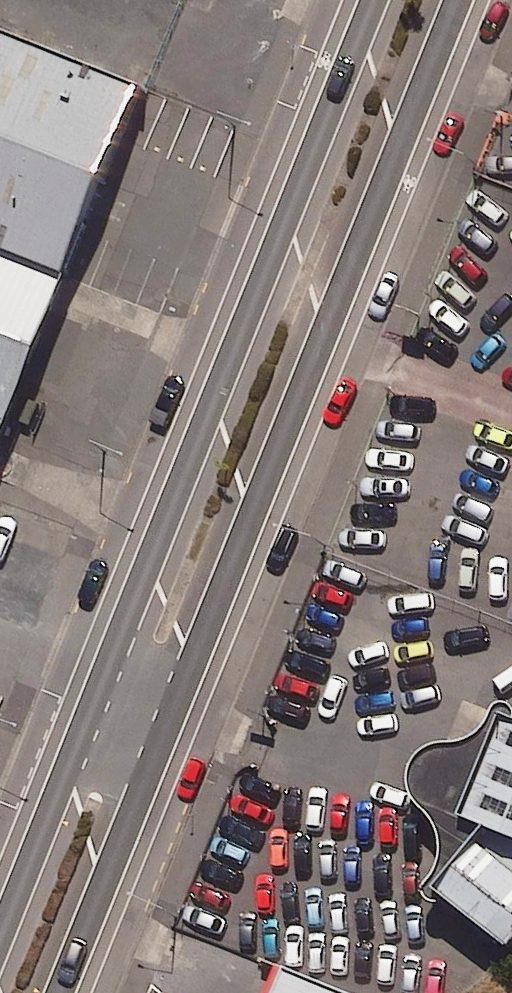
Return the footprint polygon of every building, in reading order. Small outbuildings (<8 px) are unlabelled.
[(0,29),(0,243),(62,267),(137,84),(0,29)] [(62,267),(0,243),(0,395),(11,400),(62,267)] [(11,400),(0,395),(0,428),(11,400)] [(499,713),(455,812),(479,824),(429,886),(505,946),(511,937),(511,718),(499,713)] [(283,965),(271,992),(349,992),(283,965)]
